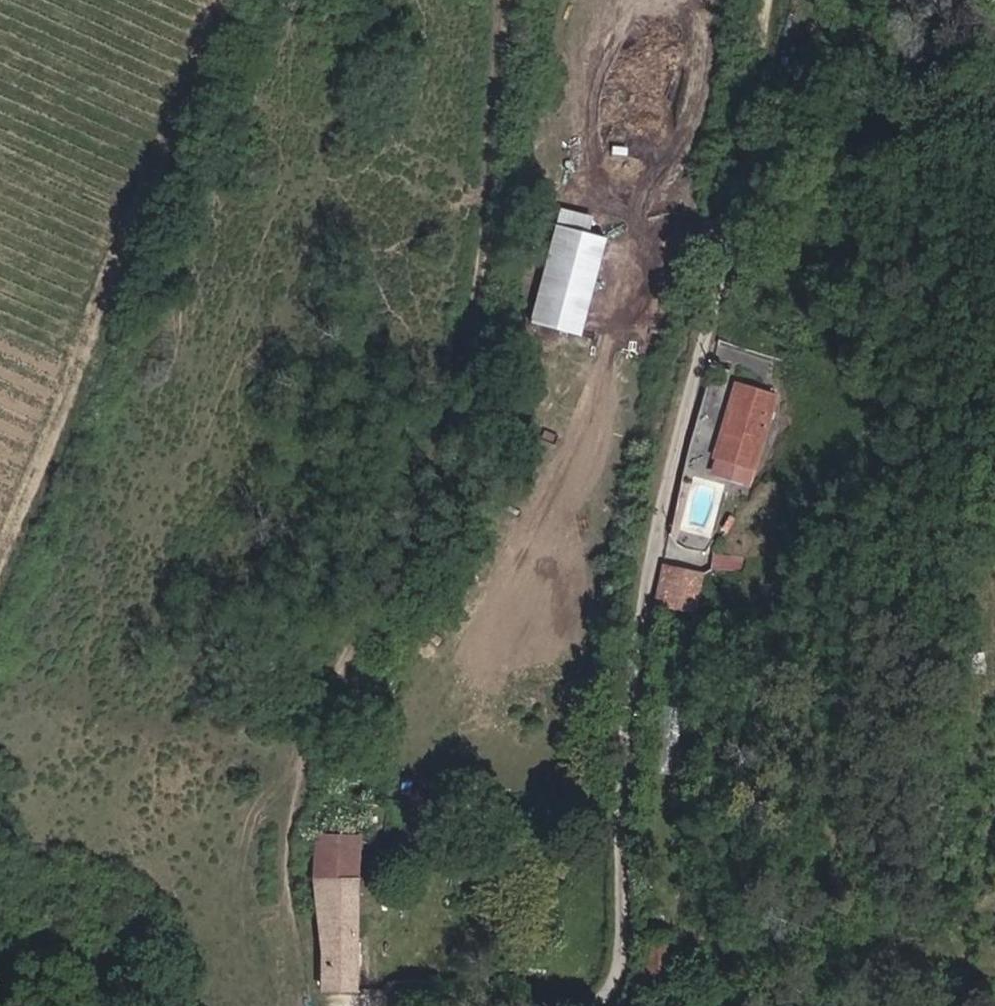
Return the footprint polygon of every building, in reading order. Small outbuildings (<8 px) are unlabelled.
[(594,230),(597,214),(558,207),(539,323),(594,331),(609,233),(594,230)] [(760,477),(781,392),(734,380),(713,465),(760,477)] [(702,609),(706,571),(665,566),(661,604),(702,609)] [(350,833),(311,834),(316,987),(355,986),(350,833)]
